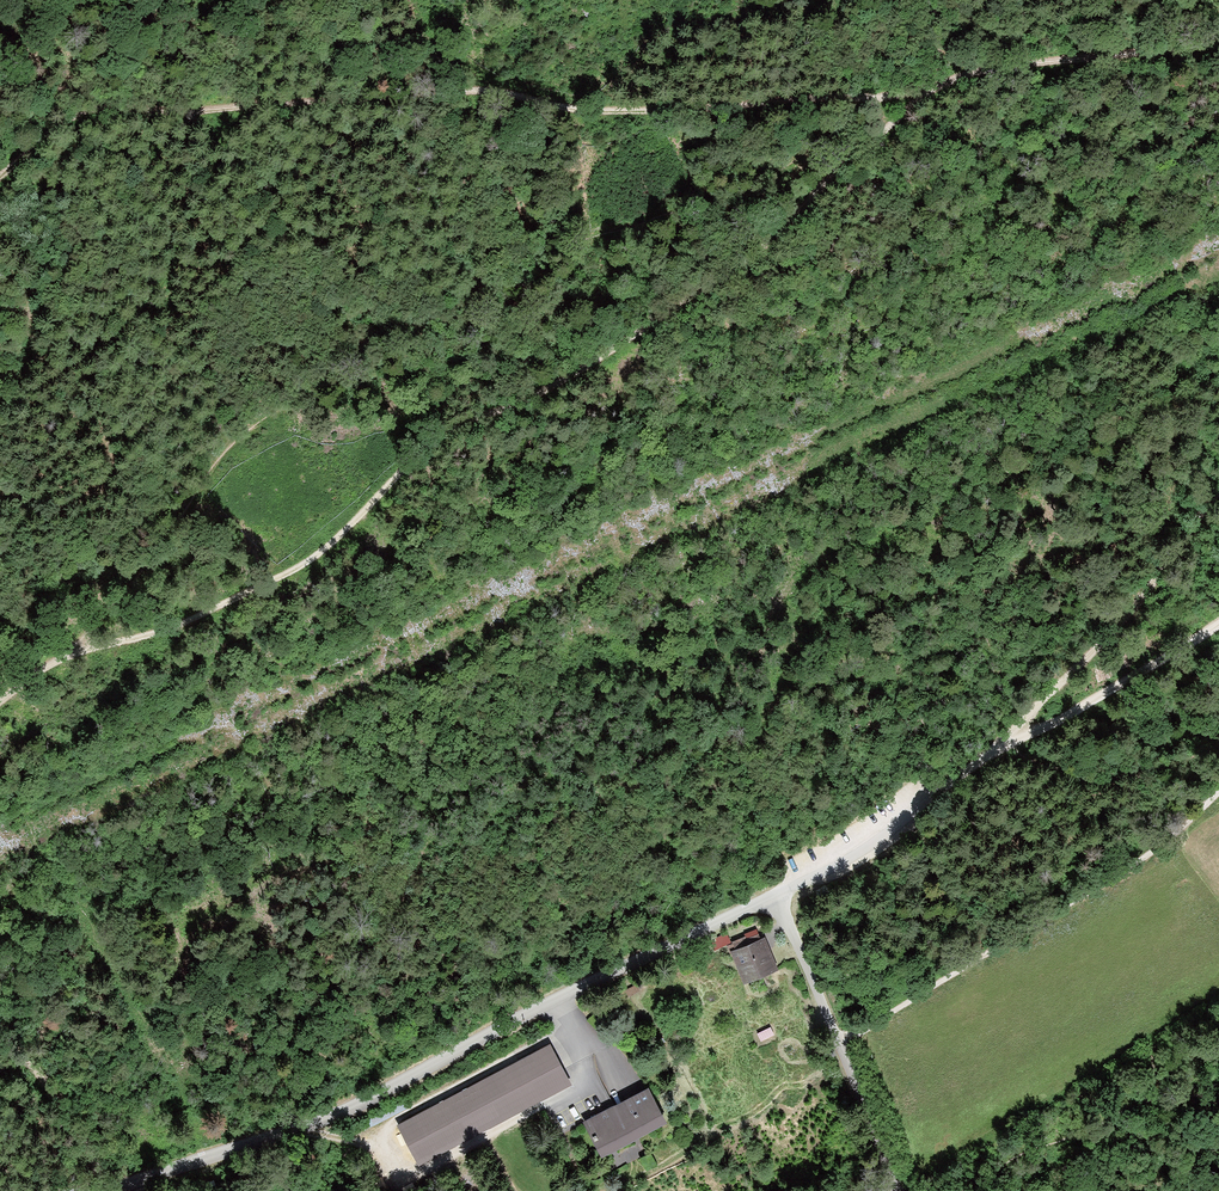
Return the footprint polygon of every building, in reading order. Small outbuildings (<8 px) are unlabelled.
[(763,932),(729,948),(745,985),(780,969),(763,932)] [(551,1042),(395,1121),(418,1164),(573,1085),(551,1042)] [(649,1082),(581,1116),(601,1156),(669,1123),(649,1082)]
